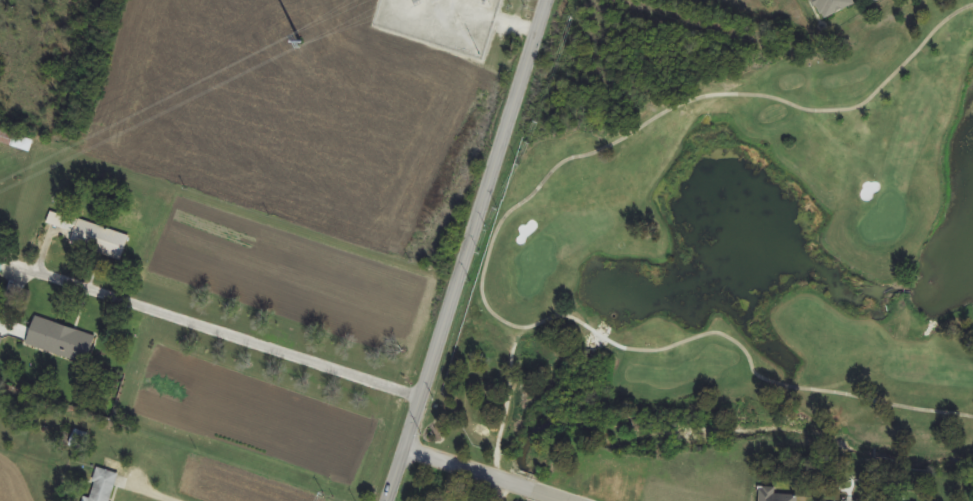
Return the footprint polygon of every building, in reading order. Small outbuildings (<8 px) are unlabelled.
[(866,3),(864,0),(819,0),(832,22),(866,3)] [(34,140),(0,130),(0,143),(30,152),(34,140)] [(123,260),(130,235),(51,213),(48,224),(74,232),(71,245),(123,260)] [(88,364),(96,335),(34,318),(27,347),(88,364)] [(119,474),(96,467),(87,500),(112,500),(119,474)] [(801,494),(801,500),(756,500),(756,492),(801,494)]
